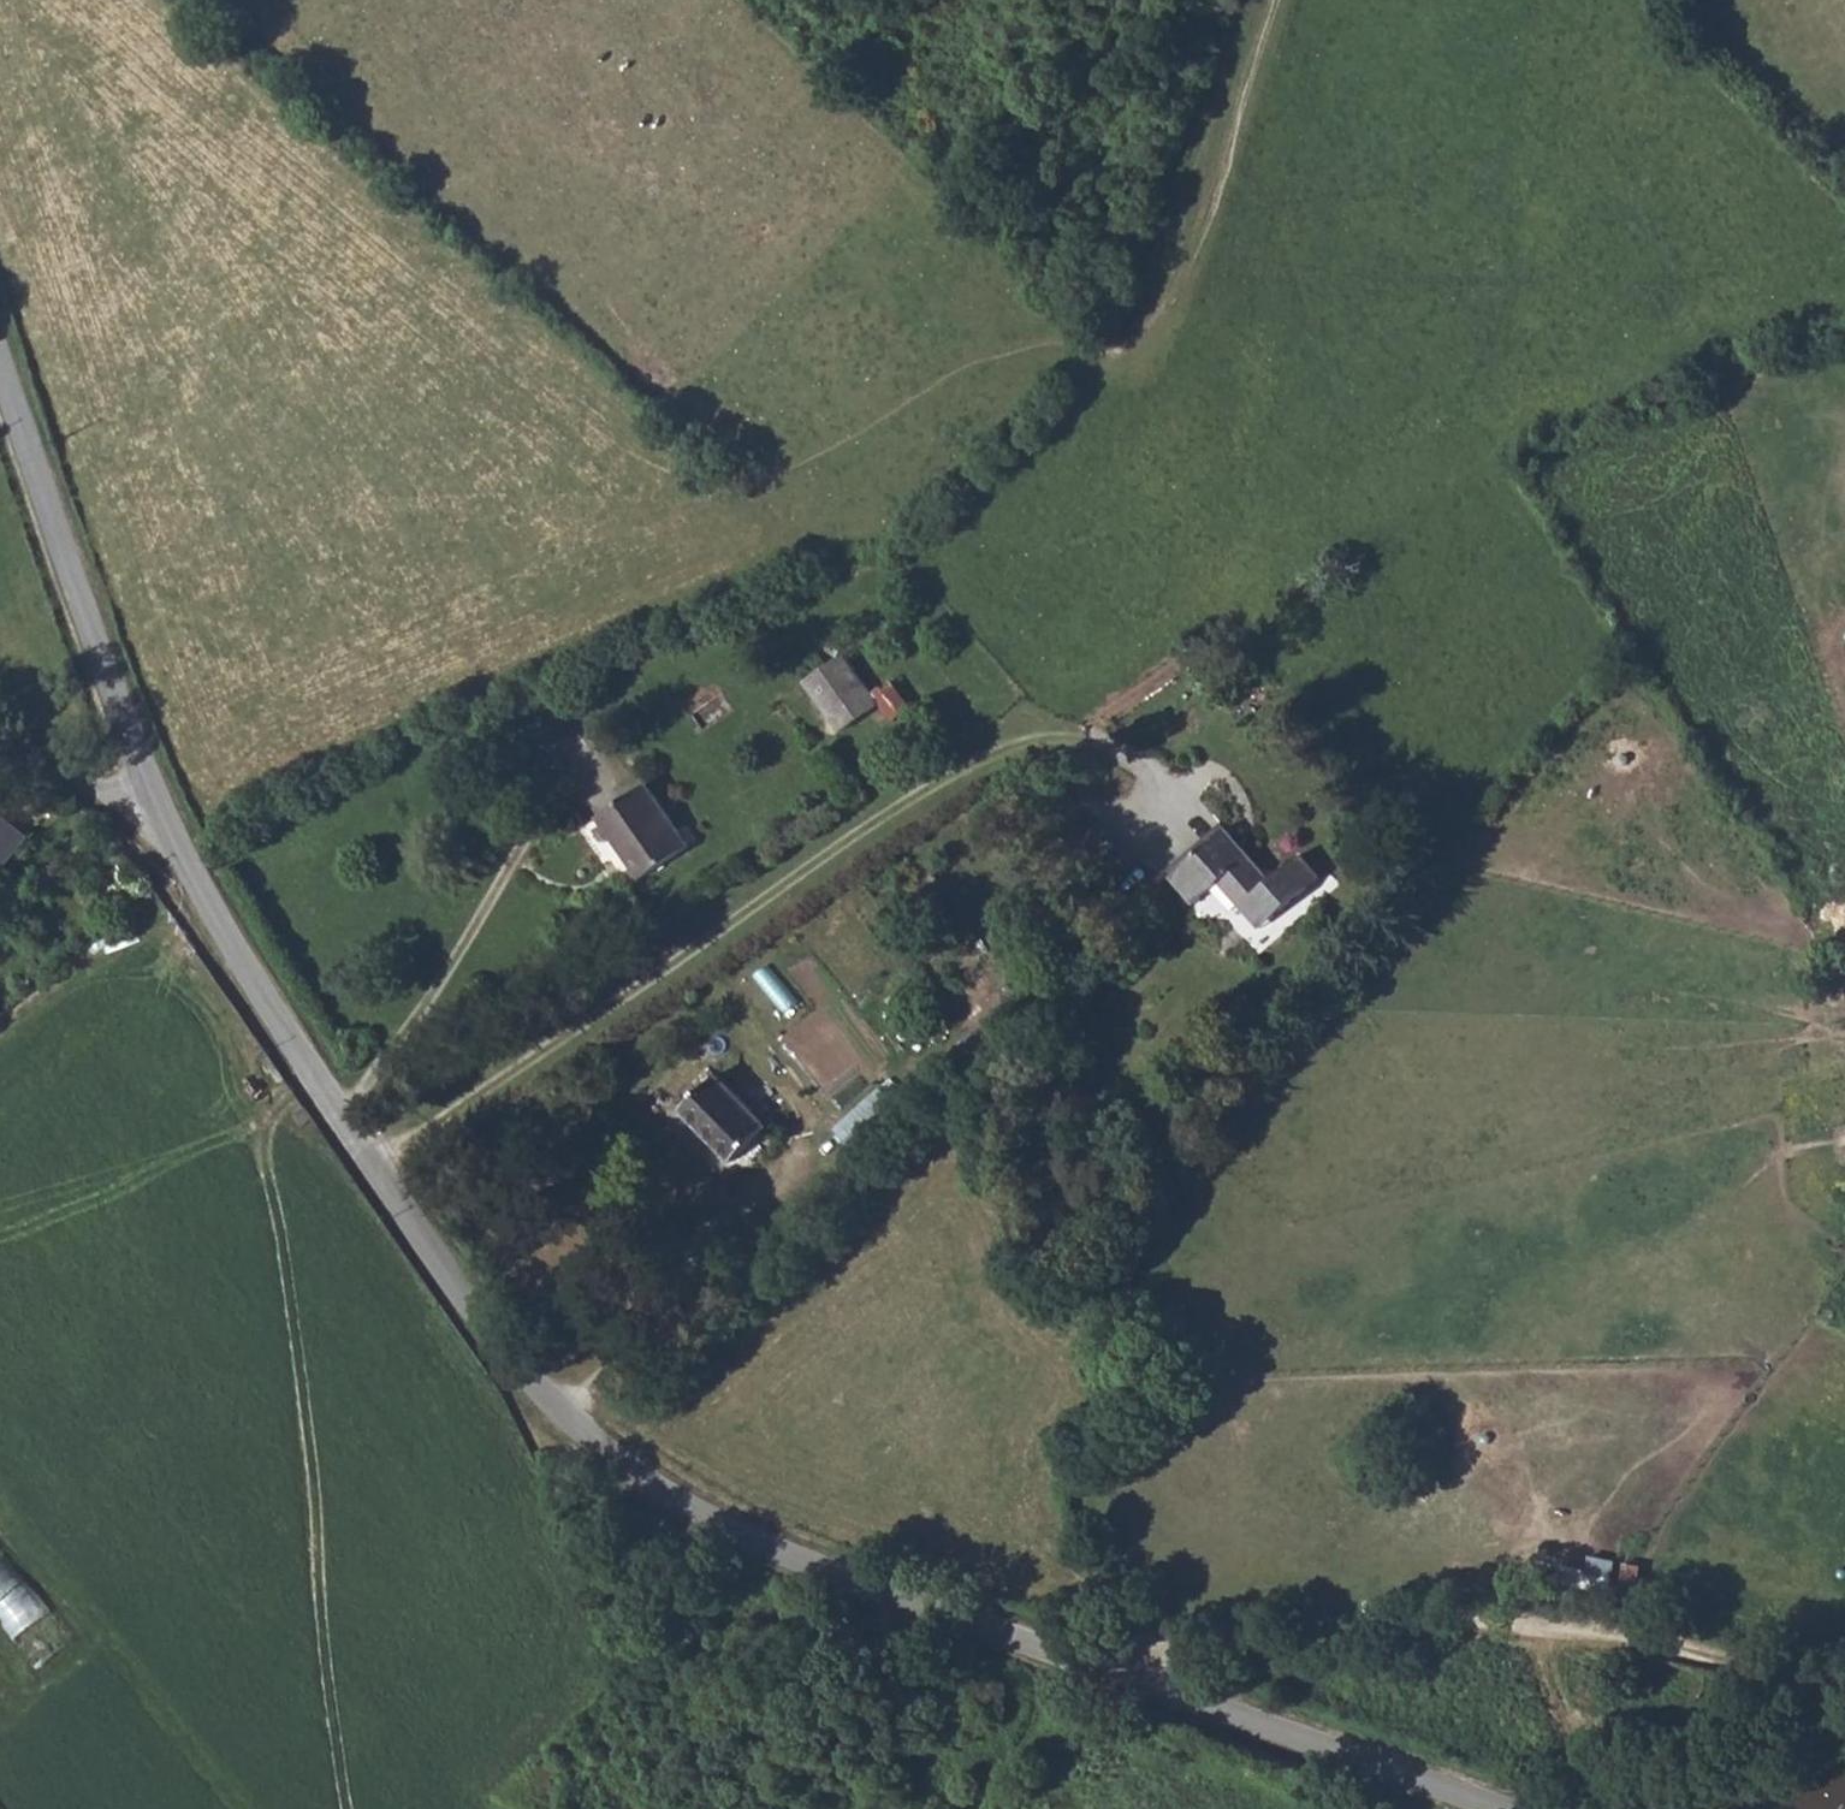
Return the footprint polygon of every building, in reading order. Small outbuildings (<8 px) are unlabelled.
[(856,642),(839,655),(872,700),(884,715),(901,702),(856,642)] [(872,700),(839,655),(836,651),(805,675),(840,723),(872,700)] [(647,788),(599,821),(639,882),(688,849),(647,788)] [(0,809),(0,876),(31,830),(0,809)] [(1210,868),(1237,896),(1249,887),(1261,901),(1309,857),(1288,834),(1260,861),(1217,815),(1164,864),(1188,888),(1210,868)] [(1249,887),(1237,896),(1250,911),(1261,901),(1249,887)] [(716,1074),(681,1108),(730,1161),(766,1126),(716,1074)] [(16,1634),(51,1606),(0,1544),(0,1614),(16,1634)]
